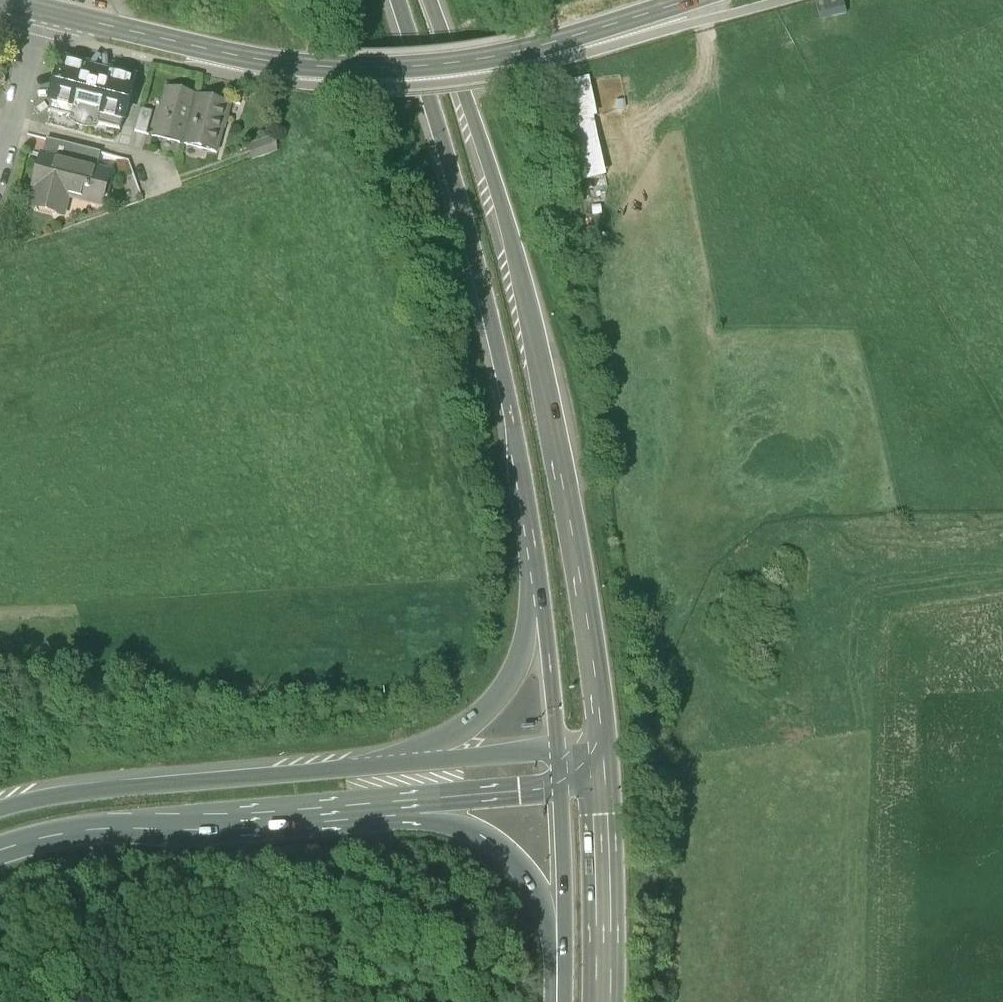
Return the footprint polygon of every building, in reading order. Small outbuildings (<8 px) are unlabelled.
[(126,133),(142,76),(64,55),(49,113),(126,133)] [(153,138),(185,147),(198,96),(166,88),(153,138)] [(185,147),(220,156),(233,105),(198,96),(185,147)] [(136,133),(148,136),(155,113),(142,110),(136,133)] [(246,148),(251,163),(275,154),(275,137),(246,148)] [(72,202),(107,211),(117,174),(41,154),(27,210),(67,221),(72,202)]
